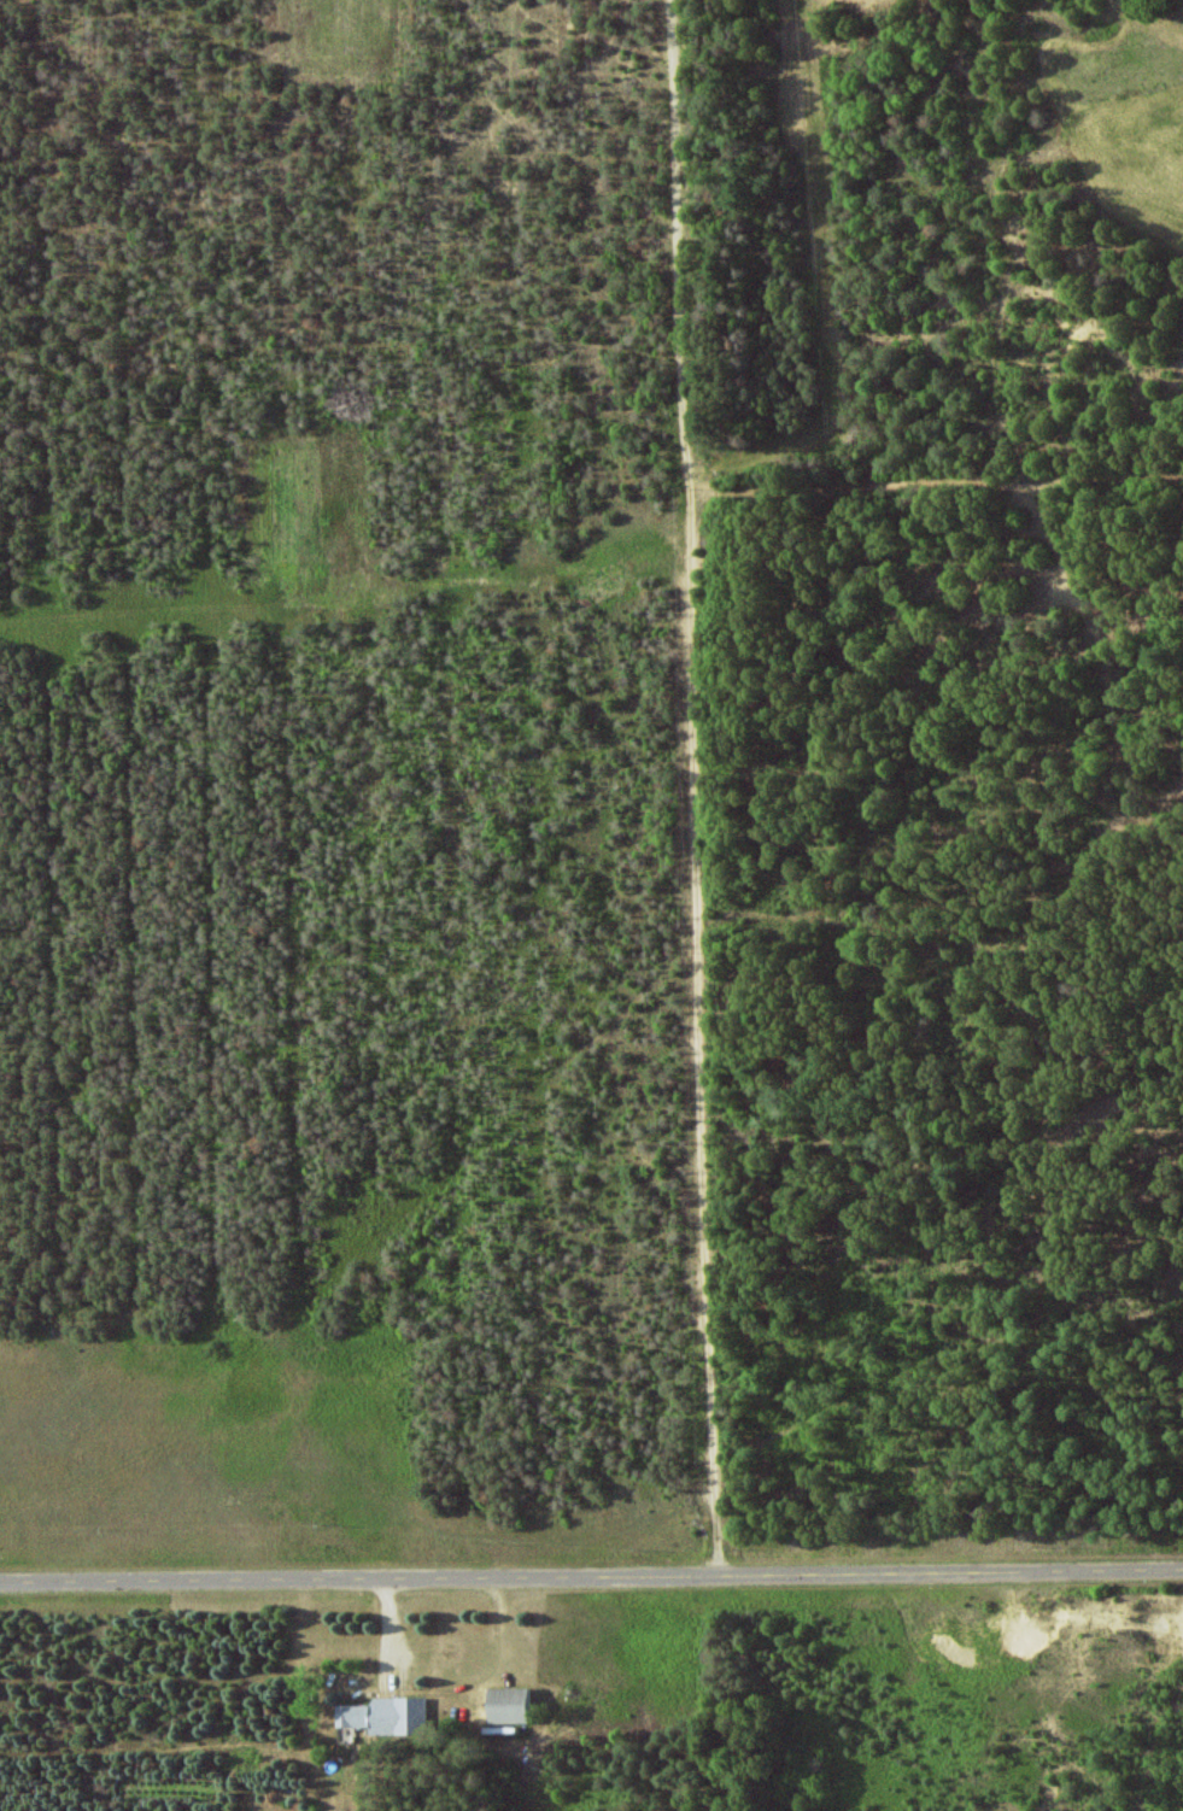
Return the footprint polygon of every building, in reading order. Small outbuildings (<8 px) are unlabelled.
[(528,1688),(486,1689),(487,1724),(529,1723),(528,1688)] [(335,1705),(335,1728),(370,1727),(370,1735),(425,1734),(424,1697),(370,1698),(370,1704),(335,1705)]
